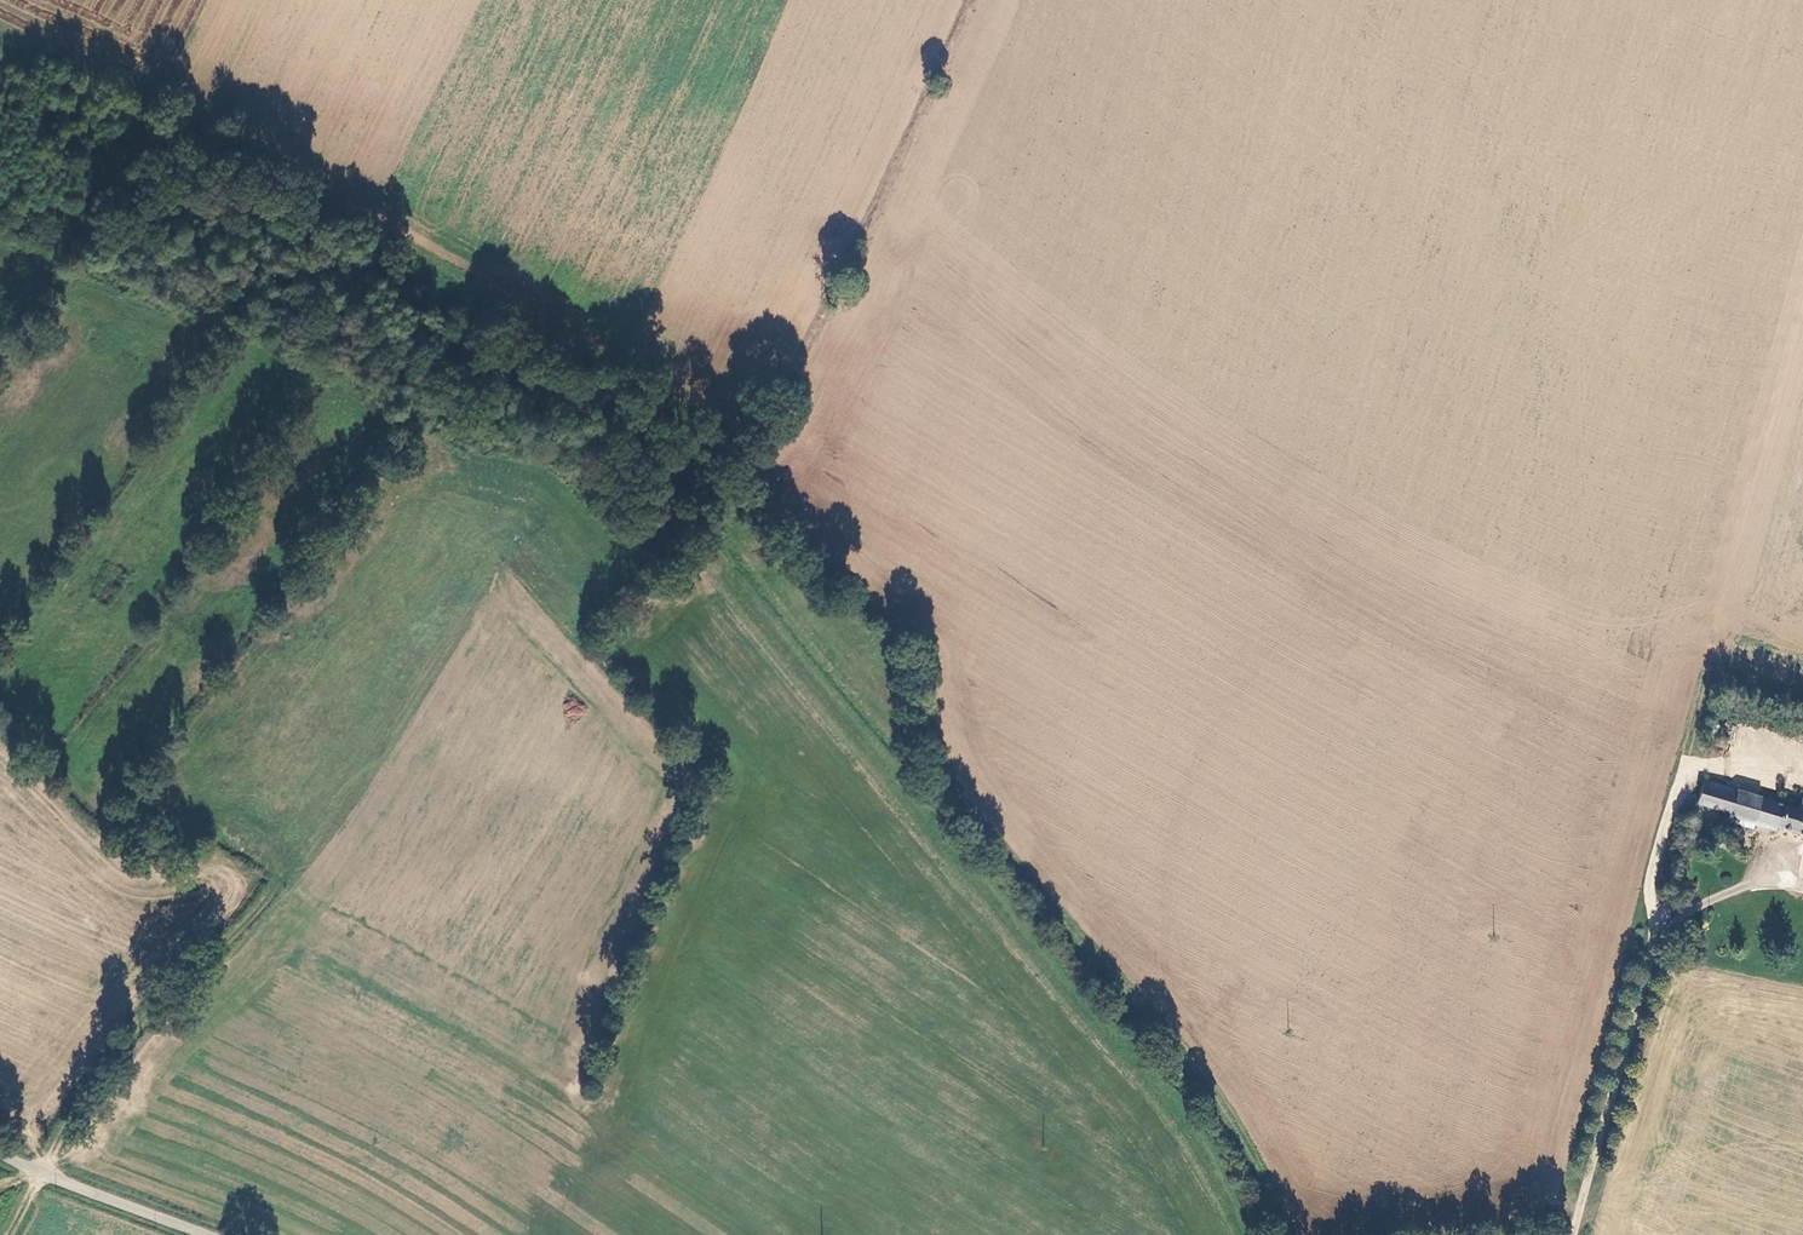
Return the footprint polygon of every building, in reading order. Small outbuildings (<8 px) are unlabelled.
[(581,702),(565,702),(566,717),(581,716),(581,702)] [(1801,807),(1705,779),(1699,803),(1736,814),(1734,821),(1760,828),(1762,821),(1802,833),(1802,800),(1801,807)]
